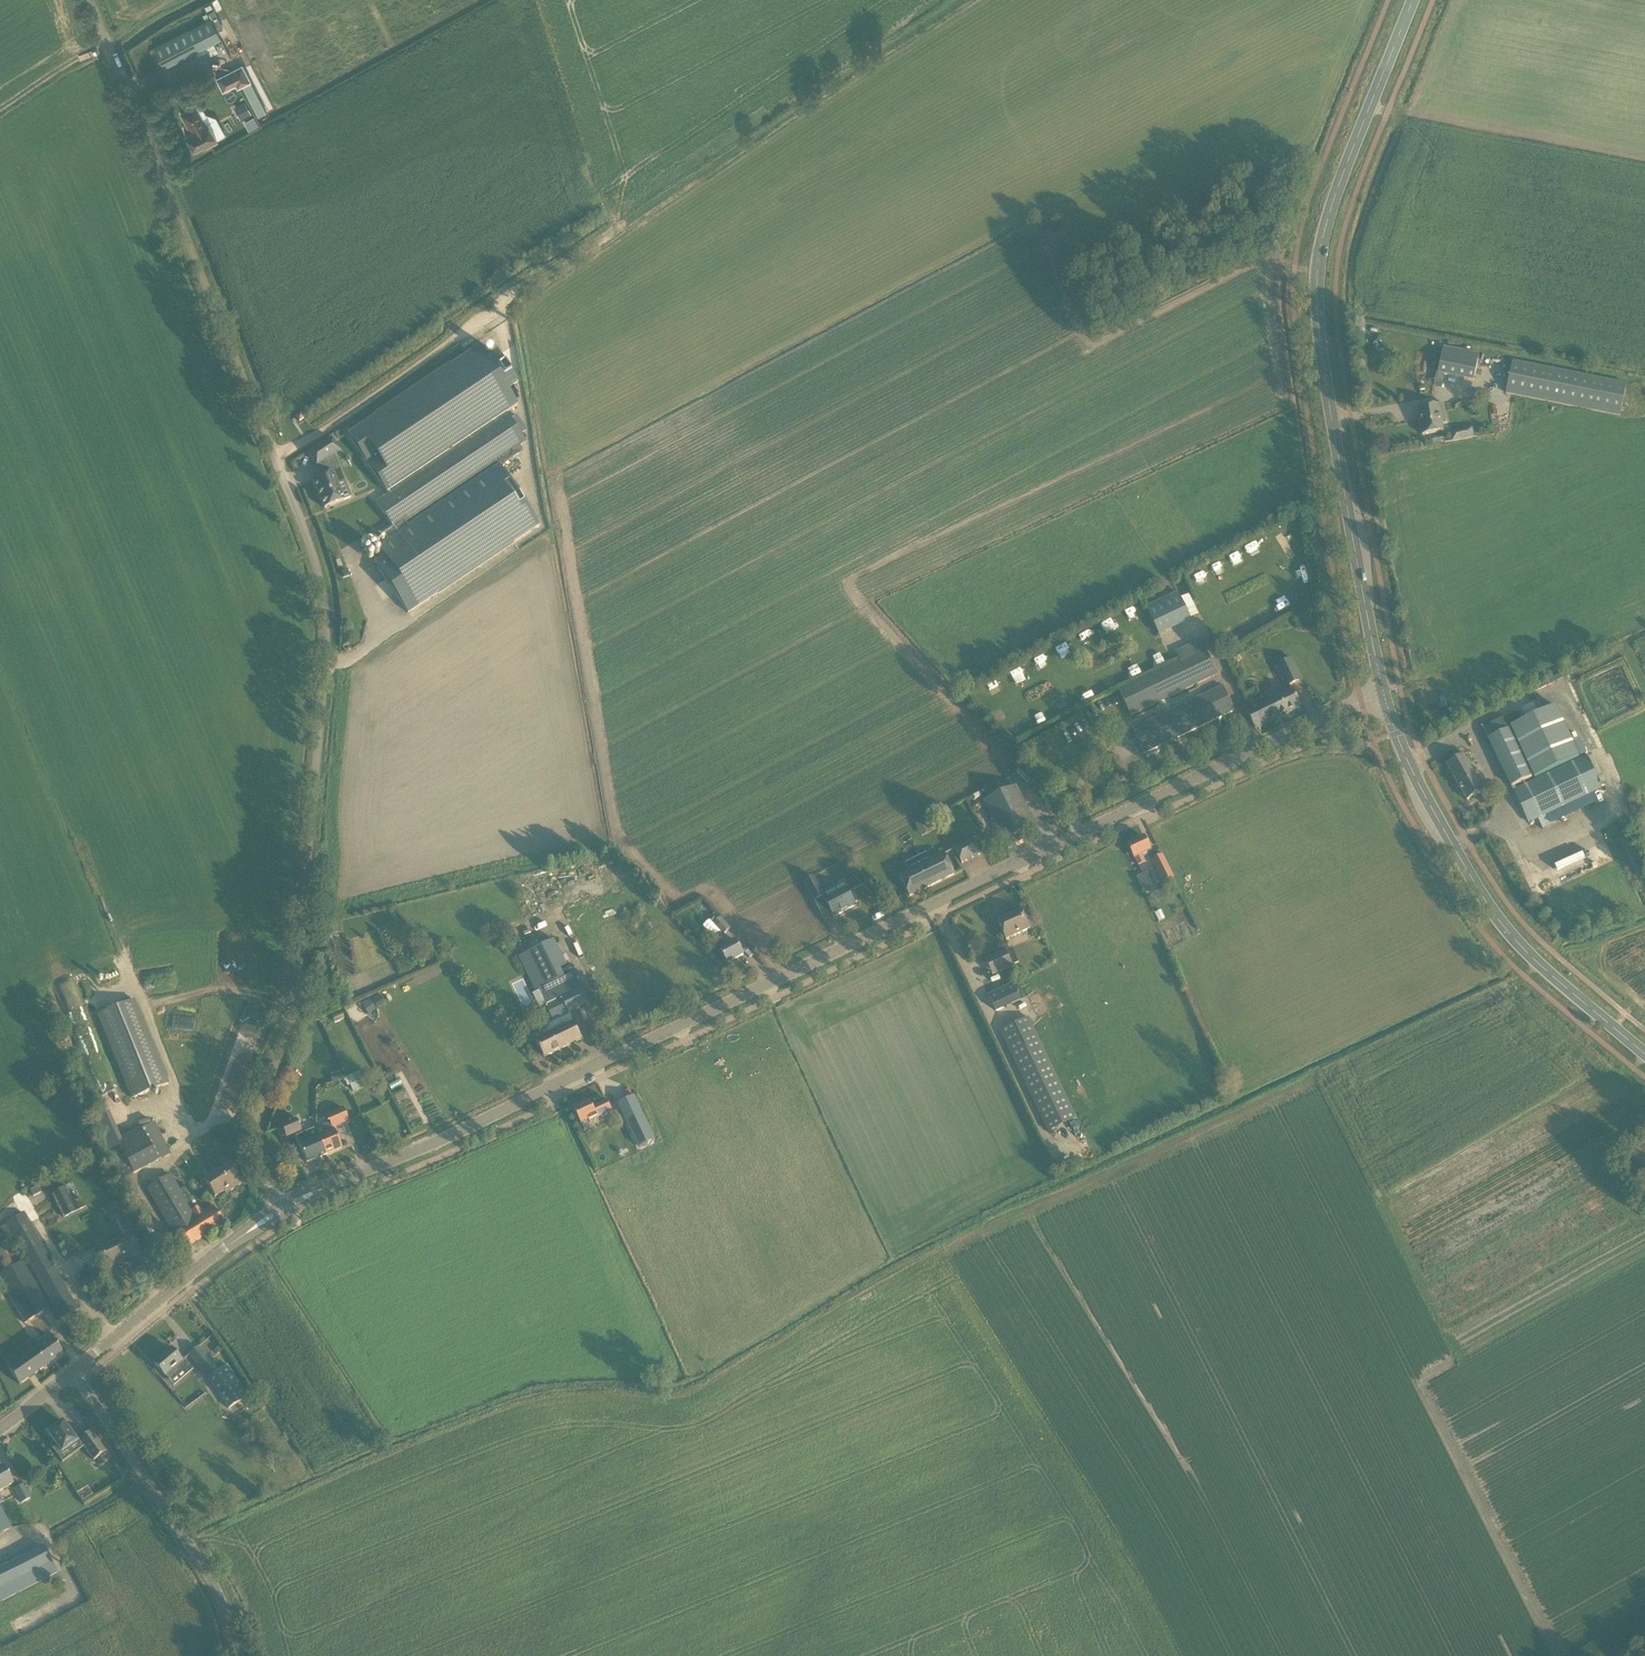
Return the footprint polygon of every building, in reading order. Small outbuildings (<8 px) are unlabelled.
[(213,24),(219,21),(215,15),(153,47),(163,67),(220,38),(213,24)] [(229,71),(235,83),(237,87),(250,81),(242,65),(229,71)] [(233,106),(240,119),(250,113),(243,100),(233,106)] [(181,113),(191,132),(185,135),(194,150),(203,145),(204,148),(217,141),(206,122),(204,123),(195,105),(181,113)] [(243,121),(249,130),(258,125),(253,115),(243,121)] [(477,348),(347,434),(386,493),(516,406),(506,391),(517,384),(497,354),(486,361),(477,348)] [(1478,357),(1443,351),(1441,367),(1476,373),(1478,357)] [(1504,394),(1619,417),(1625,383),(1511,361),(1504,394)] [(1417,409),(1422,435),(1442,432),(1441,423),(1446,421),(1443,404),(1417,409)] [(405,523),(525,442),(507,415),(376,502),(393,528),(383,534),(387,540),(407,526),(405,523)] [(1461,430),(1450,432),(1451,442),(1462,439),(1461,430)] [(308,454),(316,466),(339,451),(331,439),(308,454)] [(539,525),(499,465),(407,526),(387,540),(377,546),(383,555),(373,562),(408,613),(437,593),(438,594),(513,544),(513,543),(539,525)] [(337,485),(344,482),(339,469),(312,480),(324,509),(343,501),(337,485)] [(1144,608),(1158,636),(1190,621),(1189,619),(1197,615),(1188,595),(1180,599),(1176,592),(1144,608)] [(1117,689),(1130,717),(1216,675),(1199,640),(1184,647),(1188,655),(1117,689)] [(1274,668),(1284,689),(1301,680),(1291,659),(1274,668)] [(1131,728),(1144,754),(1234,711),(1222,685),(1131,728)] [(1246,692),(1248,703),(1259,702),(1257,690),(1246,692)] [(1247,712),(1251,720),(1256,730),(1300,708),(1291,690),(1247,712)] [(1510,727),(1534,779),(1579,758),(1555,706),(1510,727)] [(1487,740),(1510,788),(1532,777),(1509,729),(1508,730),(1502,718),(1482,728),(1487,739),(1487,740)] [(1446,765),(1467,801),(1483,792),(1463,756),(1446,765)] [(1511,791),(1527,824),(1600,789),(1585,756),(1511,791)] [(1023,841),(1020,835),(1036,827),(1016,785),(984,801),(1007,849),(1023,841)] [(916,822),(920,835),(930,832),(926,819),(916,822)] [(1155,887),(1144,863),(1145,863),(1142,856),(1151,852),(1144,838),(1128,846),(1137,866),(1138,866),(1142,874),(1136,876),(1143,892),(1155,887)] [(953,849),(960,864),(979,855),(972,840),(953,849)] [(900,875),(906,886),(910,896),(955,874),(944,853),(900,875)] [(1150,861),(1161,883),(1173,878),(1161,855),(1150,861)] [(824,897),(813,878),(804,883),(815,902),(824,897)] [(533,883),(529,887),(539,896),(543,891),(533,883)] [(857,902),(853,895),(850,896),(846,889),(825,901),(834,918),(856,906),(854,904),(857,902)] [(997,921),(1002,931),(1006,940),(1030,929),(1021,910),(997,921)] [(729,928),(719,918),(712,924),(722,935),(729,928)] [(355,970),(387,958),(377,930),(345,942),(355,970)] [(719,948),(718,949),(721,954),(723,953),(728,963),(743,955),(735,940),(727,944),(723,937),(715,942),(719,948)] [(547,1007),(545,1008),(552,1022),(589,1004),(574,973),(545,987),(541,977),(566,965),(554,940),(517,957),(534,992),(539,990),(547,1007)] [(1013,965),(1019,963),(1012,948),(1007,950),(1013,965)] [(984,960),(992,976),(1012,967),(1004,950),(984,960)] [(414,976),(404,981),(408,990),(418,985),(414,976)] [(1013,985),(989,996),(997,1012),(1020,1001),(1013,985)] [(379,994),(371,999),(376,1008),(384,1003),(379,994)] [(368,999),(361,1004),(367,1015),(375,1010),(368,999)] [(96,1015),(131,1099),(168,1084),(134,1000),(96,1015)] [(332,1017),(334,1023),(344,1019),(341,1013),(332,1017)] [(998,1031),(1047,1133),(1076,1119),(1028,1017),(998,1031)] [(241,1021),(217,1095),(231,1099),(255,1025),(241,1021)] [(536,1040),(545,1058),(582,1040),(573,1022),(536,1040)] [(416,1071),(406,1073),(410,1089),(420,1086),(416,1071)] [(329,1076),(331,1083),(344,1079),(342,1072),(329,1076)] [(345,1077),(351,1092),(366,1086),(360,1072),(345,1077)] [(633,1095),(616,1103),(636,1146),(653,1138),(633,1095)] [(590,1102),(574,1110),(581,1124),(588,1121),(589,1123),(612,1112),(607,1101),(593,1108),(590,1102)] [(328,1122),(315,1128),(314,1128),(314,1131),(325,1155),(341,1148),(333,1130),(331,1130),(331,1129),(348,1121),(342,1107),(325,1115),(328,1122)] [(91,1120),(120,1181),(169,1155),(154,1122),(140,1129),(139,1127),(120,1138),(108,1112),(91,1120)] [(314,1128),(315,1128),(315,1120),(299,1127),(296,1119),(280,1126),(286,1138),(294,1134),(307,1163),(325,1155),(314,1131),(314,1128)] [(204,1180),(215,1197),(228,1188),(230,1191),(241,1184),(228,1164),(204,1180)] [(169,1174),(146,1188),(174,1235),(177,1233),(186,1247),(224,1224),(213,1206),(201,1213),(197,1207),(191,1210),(185,1200),(189,1197),(183,1187),(179,1190),(169,1174)] [(64,1188),(51,1194),(64,1218),(85,1208),(80,1199),(72,1203),(64,1188)] [(124,1209),(116,1213),(124,1230),(132,1227),(124,1209)] [(4,1224),(42,1290),(45,1295),(46,1295),(60,1320),(78,1310),(22,1213),(4,1224)] [(129,1235),(98,1249),(106,1266),(128,1257),(129,1259),(138,1254),(129,1235)] [(22,1324),(49,1309),(42,1297),(39,1292),(22,1261),(0,1274),(0,1284),(22,1324)] [(1,1360),(13,1376),(19,1385),(63,1354),(51,1337),(36,1348),(30,1339),(1,1360)] [(188,1355),(207,1377),(227,1409),(247,1396),(226,1364),(217,1370),(197,1347),(188,1355)] [(165,1376),(169,1381),(188,1365),(182,1359),(180,1361),(170,1349),(153,1363),(164,1376),(165,1376)] [(71,1434),(62,1422),(54,1428),(53,1426),(47,1430),(48,1432),(47,1433),(54,1443),(50,1446),(57,1456),(77,1442),(71,1434)] [(105,1452),(91,1432),(78,1441),(93,1460),(105,1452)] [(13,1484),(4,1466),(0,1468),(0,1491),(13,1484)] [(13,1489),(20,1504),(30,1499),(22,1484),(13,1489)] [(11,1528),(0,1509),(0,1534),(11,1528)] [(55,1573),(42,1547),(0,1569),(0,1602),(55,1573)]
